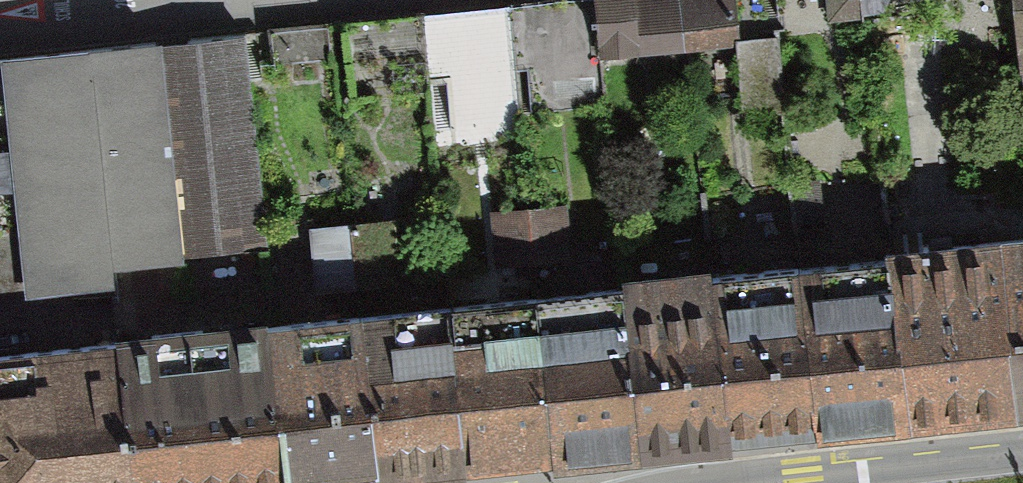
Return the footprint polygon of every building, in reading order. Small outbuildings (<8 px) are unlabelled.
[(595,0),(578,0),(568,1),(423,18),(438,146),(519,139),(516,115),(606,105),(601,59),(595,0)] [(601,59),(737,45),(733,0),(595,0),(601,59)] [(831,23),(887,20),(886,0),(830,0),(831,23)] [(1018,74),(1022,73),(1022,0),(1010,0),(1018,74)] [(0,58),(0,291),(25,288),(26,298),(116,289),(115,274),(184,267),(183,258),(268,250),(247,34),(0,58)] [(779,38),(739,41),(742,110),(783,106),(779,38)] [(558,196),(481,202),(485,255),(563,249),(558,196)] [(1022,402),(1022,239),(953,246),(972,408),(1022,402)] [(862,420),(972,408),(953,246),(843,259),(862,420)] [(751,433),(862,420),(843,259),(733,272),(751,433)] [(641,446),(751,433),(733,272),(623,284),(641,446)] [(531,458),(641,446),(623,284),(513,297),(531,458)] [(421,471),(531,458),(513,297),(402,309),(421,471)] [(421,471),(402,309),(292,322),(311,482),(313,482),(421,471)] [(292,322),(182,335),(199,482),(311,482),(292,322)] [(182,335),(72,347),(87,482),(199,482),(182,335)] [(72,347),(0,355),(0,482),(87,482),(72,347)]
